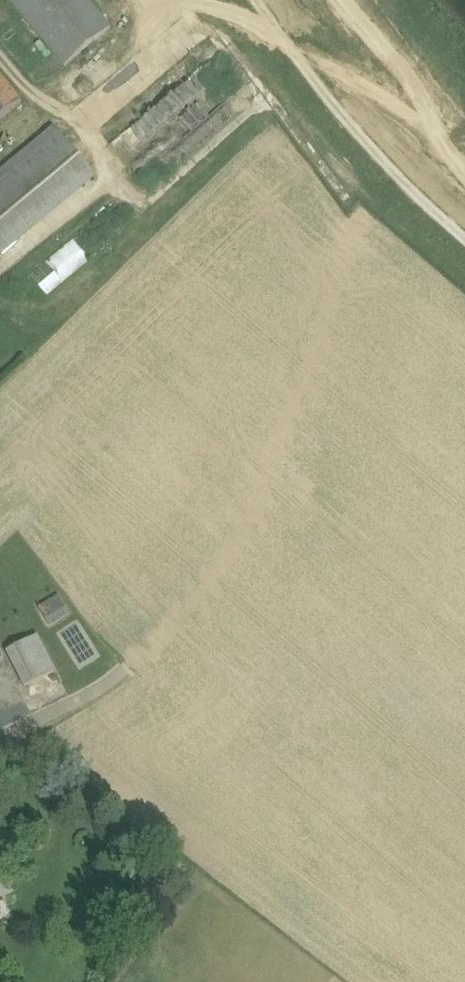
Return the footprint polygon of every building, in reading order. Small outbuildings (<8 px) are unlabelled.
[(64,66),(111,26),(90,0),(8,0),(64,66)] [(22,101),(0,75),(0,119),(22,101)] [(95,178),(53,127),(0,172),(0,258),(95,178)] [(49,295),(91,256),(73,236),(31,275),(49,295)] [(60,596),(40,608),(50,625),(70,613),(60,596)] [(40,633),(7,648),(24,685),(56,670),(40,633)]
